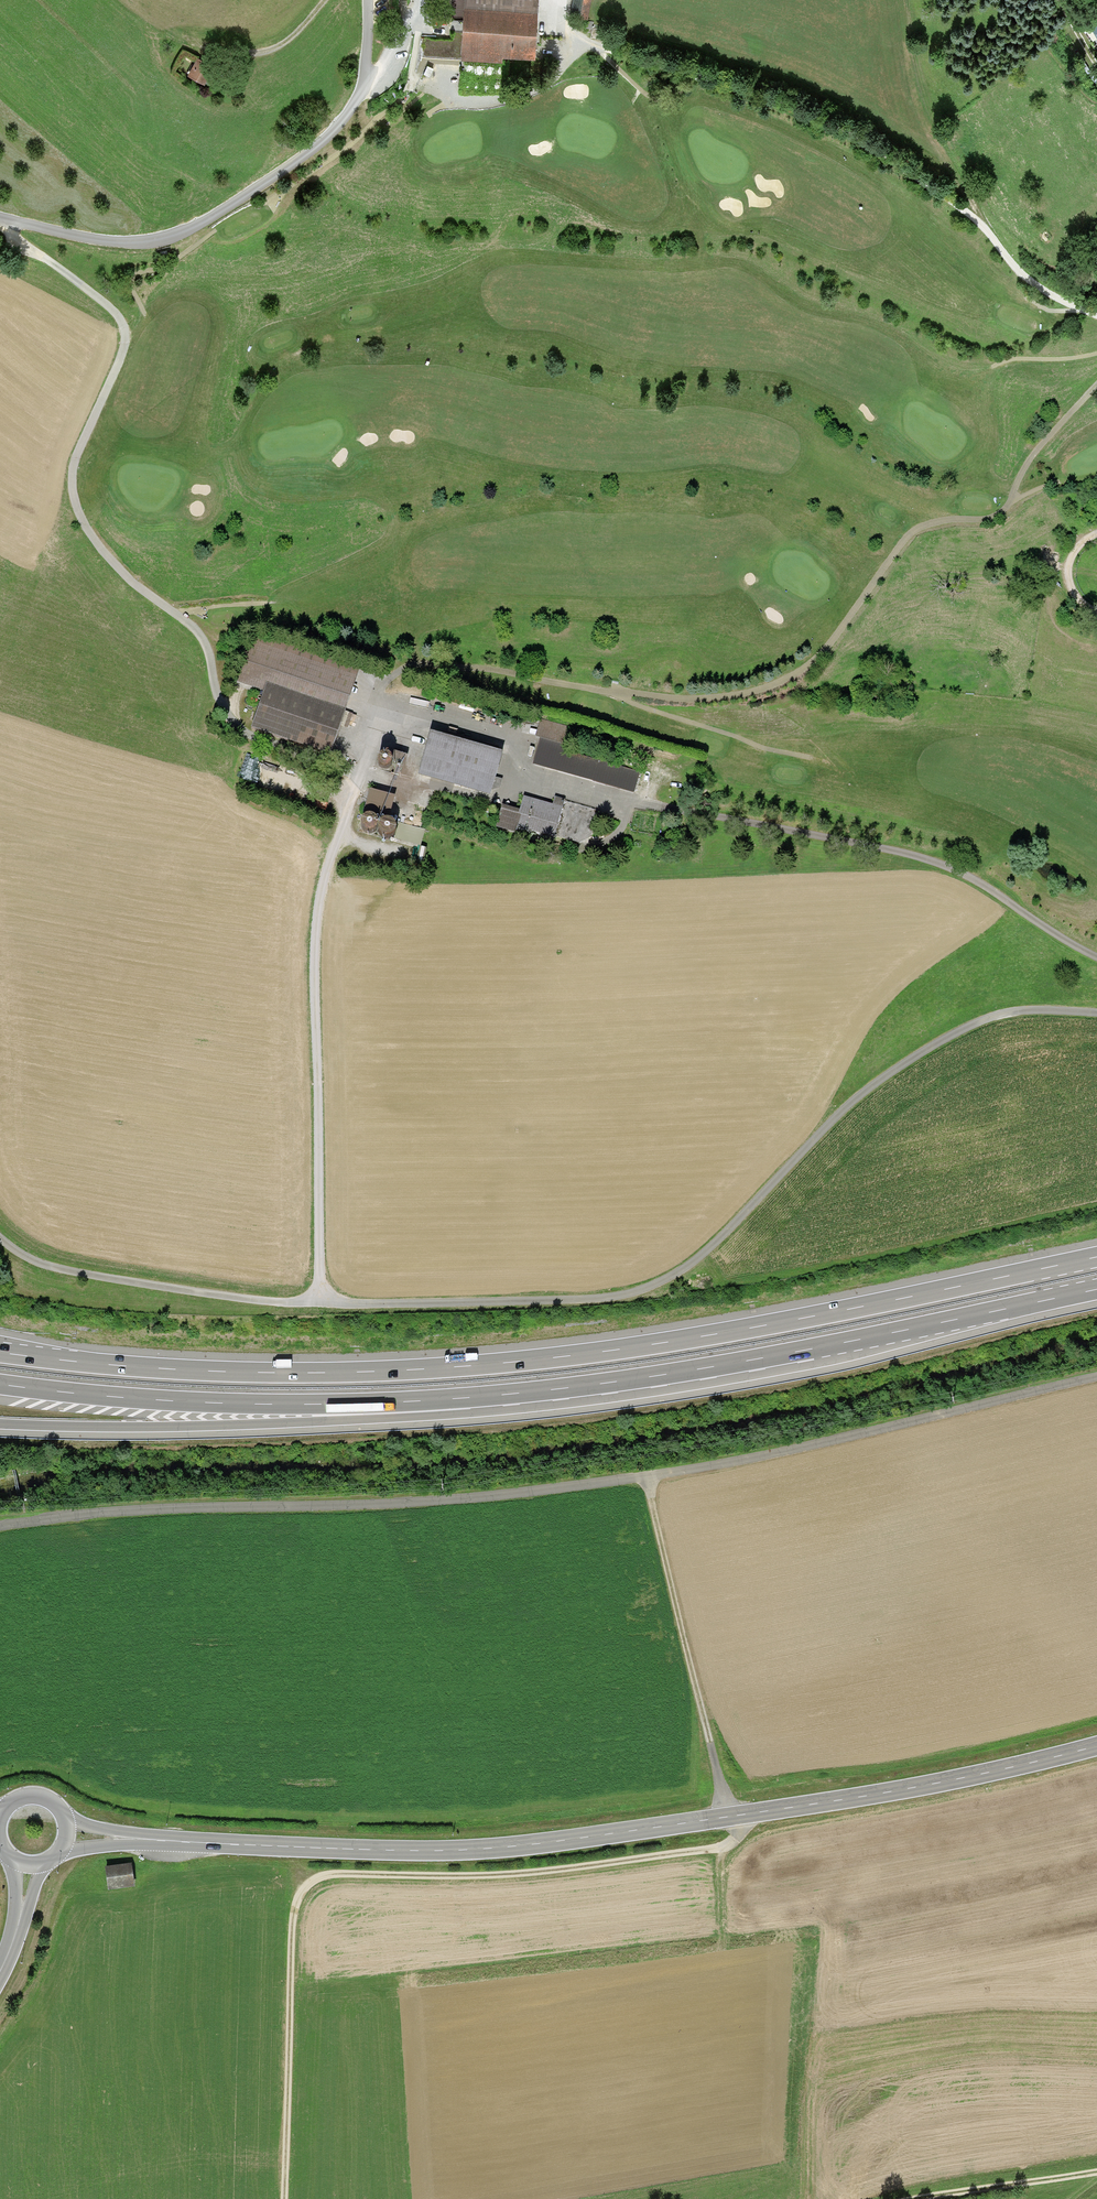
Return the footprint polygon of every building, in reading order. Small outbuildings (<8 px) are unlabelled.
[(462,60),(461,61),(503,63),(503,59),(535,60),(538,0),(465,0),(463,33),(462,60)] [(570,14),(587,17),(590,0),(573,0),(570,14)] [(423,37),(421,57),(462,60),(463,33),(455,32),(454,40),(423,37)] [(195,59),(186,75),(200,82),(209,66),(195,59)] [(252,638),(238,684),(269,694),(258,727),(332,751),(357,672),(252,638)] [(539,738),(532,764),(631,793),(637,773),(561,751),(567,731),(539,723),(535,736),(539,738)] [(502,755),(431,735),(420,775),(490,795),(502,755)] [(377,763),(378,766),(380,768),(383,769),(385,769),(388,768),(390,767),(392,765),(393,762),(393,759),(392,756),(390,754),(387,753),(385,753),(382,753),(380,754),(378,756),(377,758),(376,761),(377,763)] [(370,787),(364,810),(389,817),(395,794),(370,787)] [(501,807),(495,829),(515,834),(516,828),(558,839),(556,847),(587,855),(598,812),(553,799),(551,806),(522,799),(519,812),(501,807)] [(361,828),(362,830),(364,832),(367,833),(369,834),(372,833),(374,831),(376,829),(377,826),(377,824),(376,821),(374,819),(371,818),(369,817),(366,817),(364,819),(362,820),(361,823),(360,825),(361,828)] [(379,832),(380,835),(382,837),(385,838),(388,838),(390,837),(393,836),(394,834),(395,831),(395,828),(394,826),(392,823),(390,822),(387,822),(384,822),(382,823),(380,825),(379,827),(378,830),(379,832)] [(130,1861),(104,1865),(107,1888),(134,1884),(130,1861)]
